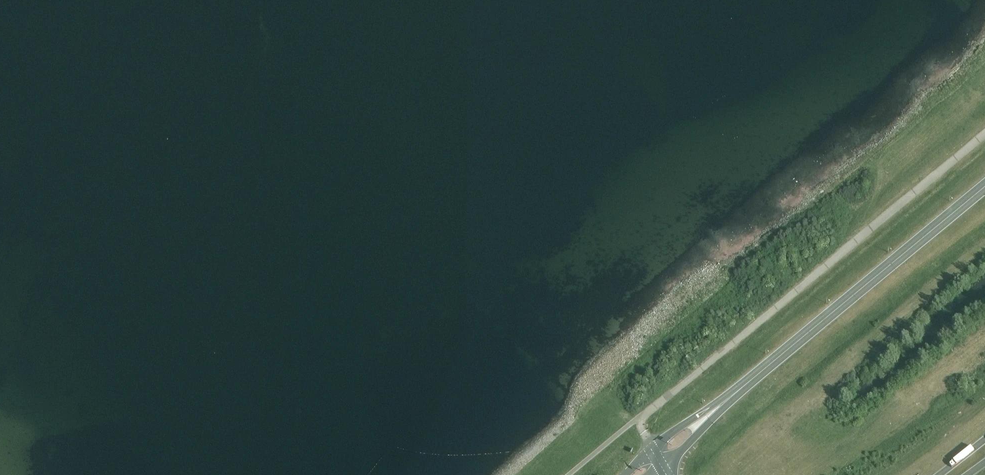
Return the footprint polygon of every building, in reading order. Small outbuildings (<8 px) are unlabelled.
[(756,360),(739,373),(743,379),(761,366),(756,360)]
